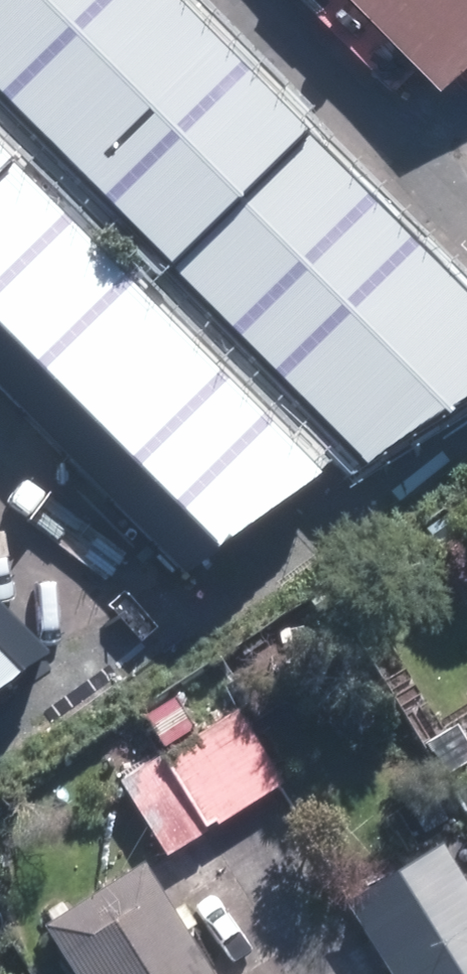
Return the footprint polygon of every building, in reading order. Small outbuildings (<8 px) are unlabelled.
[(177,262),(307,135),(174,0),(0,0),(0,83),(177,262)] [(414,126),(466,71),(466,0),(283,0),(414,126)] [(366,459),(466,392),(466,298),(307,135),(177,262),(174,265),(366,459)] [(0,141),(0,169),(14,155),(0,141)] [(17,167),(0,183),(0,314),(221,545),(324,473),(17,167)] [(0,596),(0,681),(47,644),(0,596)] [(168,744),(202,723),(186,699),(153,720),(168,744)] [(126,782),(170,852),(286,780),(242,710),(126,782)] [(351,900),(398,973),(466,973),(466,869),(448,839),(351,900)] [(52,922),(85,973),(228,973),(155,858),(52,922)]
